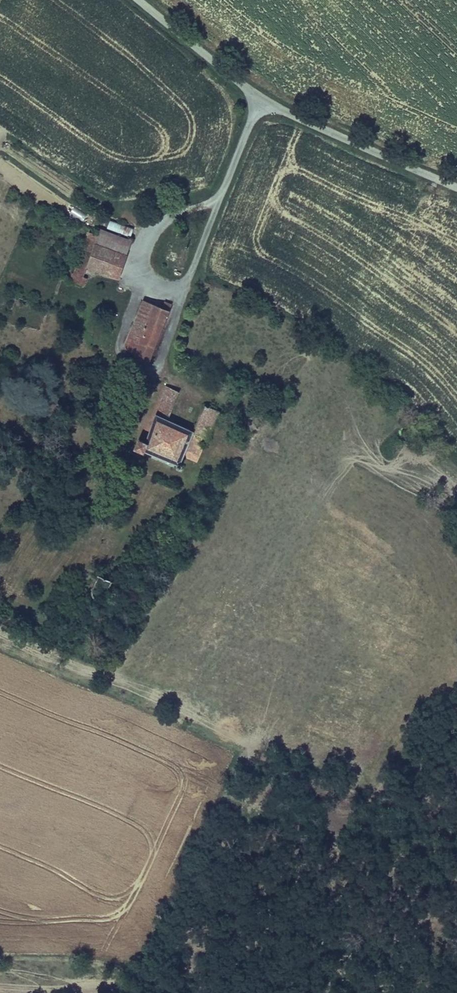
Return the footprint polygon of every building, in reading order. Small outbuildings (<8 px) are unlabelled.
[(83,220),(86,215),(73,208),(70,213),(83,220)] [(131,236),(134,228),(109,220),(107,228),(131,236)] [(100,230),(94,246),(125,257),(131,241),(100,229),(100,230)] [(76,274),(73,273),(70,281),(84,286),(87,278),(83,276),(87,266),(94,246),(87,243),(76,274)] [(125,257),(94,246),(87,266),(117,277),(125,257)] [(163,304),(161,309),(142,302),(124,348),(134,352),(132,359),(147,365),(168,312),(166,311),(168,306),(163,304)] [(182,469),(184,464),(180,463),(183,458),(196,464),(218,412),(204,406),(193,431),(167,420),(179,392),(168,387),(144,443),(139,441),(135,450),(145,454),(146,450),(178,463),(177,467),(182,469)] [(100,577),(94,592),(93,595),(93,597),(94,599),(96,601),(98,602),(100,603),(103,602),(105,601),(107,599),(114,583),(100,577)]
